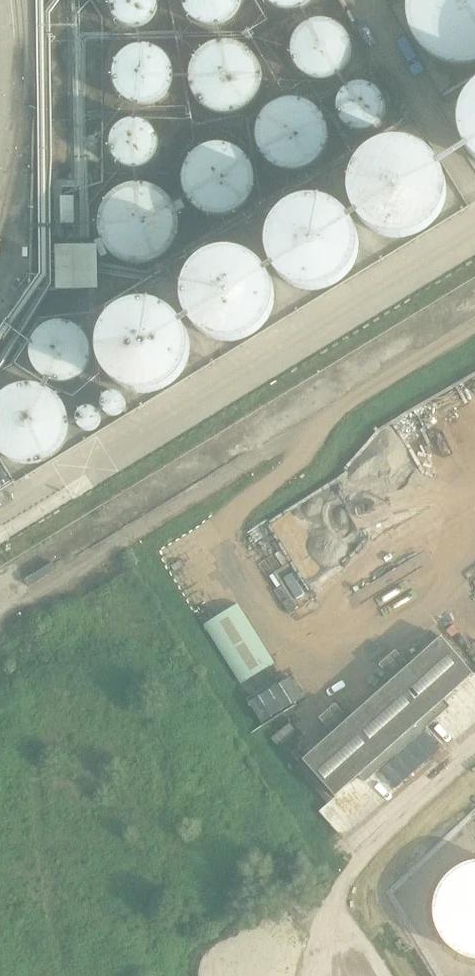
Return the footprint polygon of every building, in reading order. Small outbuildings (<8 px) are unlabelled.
[(156,0),(108,0),(110,6),(112,11),(116,15),(120,18),(125,20),(131,21),(136,21),(142,20),(146,17),(150,13),(153,8),(155,3),(156,0)] [(180,0),(183,6),(186,11),(190,15),(195,19),(200,21),(206,23),(212,23),(218,22),(223,20),(228,17),(233,13),(237,9),(239,3),(240,0),(180,0)] [(407,7),(409,17),(412,26),(417,35),(424,42),(432,48),(440,53),(450,56),(459,57),(469,57),(474,55),(474,0),(407,0),(407,7)] [(349,48),(349,47),(349,42),(347,36),(344,31),(341,27),(337,24),(333,21),(326,19),(322,19),(316,19),(311,20),(305,23),(301,26),(298,31),(295,35),(293,41),(292,47),(292,51),(294,57),(296,62),(299,66),(303,70),(307,73),(313,75),(318,76),(325,76),(330,74),(335,72),(340,69),(343,65),(346,60),(349,54),(349,48)] [(259,82),(260,75),(259,68),(257,62),(254,55),(250,50),(245,45),(239,42),(232,40),(225,39),(218,39),(211,41),(205,44),(199,48),(195,53),(191,59),(188,65),(187,72),(187,79),(188,85),(191,92),(195,98),(200,103),(205,107),(211,110),(218,111),(225,112),(232,111),(239,108),(245,105),(250,100),(254,95),(257,89),(259,82)] [(171,79),(172,74),(171,68),(170,63),(167,58),(164,54),(160,50),(155,47),(149,45),(144,45),(138,45),(133,46),(128,48),(123,52),(120,56),(117,60),(114,66),(113,71),(113,77),(114,82),(117,87),(120,92),(123,96),(128,99),(133,101),(138,103),(144,103),(150,102),(155,100),(160,98),(164,94),(167,90),(170,85),(171,79)] [(386,107),(386,106),(386,101),(384,97),(382,93),(379,89),(372,84),(364,82),(355,83),(347,88),(344,91),(341,96),(340,100),(339,105),(340,114),(342,118),(346,122),(352,127),(356,129),(361,129),(365,129),(371,128),(378,123),(381,120),(384,116),(386,110),(386,107)] [(325,138),(326,132),(325,125),(323,119),(320,113),(316,108),(311,104),(306,100),(299,98),(293,97),(286,98),(280,99),(274,102),(269,106),(264,110),(260,116),(258,122),(257,128),(257,135),(258,141),(260,147),(264,153),(268,158),(274,162),(280,164),(286,166),(293,166),(299,165),(305,163),(311,160),(316,156),(320,151),(323,145),(325,138)] [(155,149),(156,144),(155,139),(153,134),(150,130),(146,126),(142,124),(136,122),(131,122),(126,124),(121,126),(117,130),(114,134),(113,139),(112,144),(113,149),(114,154),(117,158),(121,162),(126,164),(131,166),(136,166),(141,164),(146,162),(150,158),(153,154),(155,149)] [(252,184),(252,178),(252,171),(250,164),(247,158),(243,153),(237,148),(231,145),(225,142),(218,142),(211,142),(205,143),(198,146),(193,150),(188,155),(184,161),(182,167),(180,174),(180,181),(182,187),(184,194),(188,200),(193,205),(198,209),(205,211),(211,213),(218,213),(225,212),(231,210),(237,207),(242,202),(247,197),(250,191),(252,184)] [(383,232),(397,235),(410,234),(423,229),(434,220),(441,208),(444,195),(443,181),(438,169),(429,158),(418,151),(404,148),(391,149),(378,154),(367,163),(360,174),(357,187),(358,201),(363,214),(372,224),(383,232)] [(180,232),(181,224),(180,217),(178,209),(174,202),(169,196),(163,191),(157,187),(149,185),(142,183),(134,184),(126,186),(119,189),(113,193),(107,199),(103,206),(100,213),(99,220),(99,228),(100,236),(103,243),(107,250),(113,255),(119,260),(126,263),(134,265),(142,265),(149,264),(157,262),(163,258),(169,253),(174,247),(178,240),(180,232)] [(73,196),(63,196),(63,221),(73,221),(73,196)] [(300,284),(313,287),(327,286),(339,281),(350,272),(357,261),(360,247),(359,234),(354,221),(345,210),(334,203),(321,200),(307,201),(294,206),(284,215),(276,226),(273,240),(274,253),(279,266),(288,276),(300,284)] [(98,244),(55,244),(55,288),(98,288),(98,244)] [(213,332),(227,336),(241,335),(253,329),(264,321),(271,309),(274,296),(273,282),(268,269),(259,259),(248,252),(235,248),(221,249),(208,254),(198,263),(190,275),(187,288),(188,302),(193,314),(202,325),(213,332)] [(127,385),(140,388),(154,387),(167,382),(177,373),(185,362),(188,348),(187,335),(182,322),(173,312),(161,304),(148,301),(134,302),(122,307),(111,316),(104,328),(100,341),(101,354),(107,367),(115,378),(127,385)] [(86,349),(86,344),(86,339),(84,334),(81,330),(78,326),(74,323),(69,321),(64,320),(59,320),(53,322),(49,324),(45,327),(42,332),(40,336),(38,341),(38,346),(39,352),(42,356),(45,360),(49,364),(53,366),(58,368),(63,368),(69,367),(73,365),(78,362),(81,359),(84,354),(86,349)] [(15,463),(28,462),(41,456),(51,448),(59,436),(62,423),(61,409),(56,396),(47,386),(35,379),(22,375),(8,376),(0,380),(0,458),(1,459),(15,463)] [(0,467),(0,488),(10,481),(1,466),(0,467)] [(54,563),(26,580),(30,588),(59,571),(54,563)] [(241,685),(275,663),(238,604),(204,625),(241,685)] [(441,637),(299,763),(332,800),(360,775),(366,782),(380,770),(424,731),(452,707),(446,700),(474,675),(441,637)] [(380,663),(392,678),(410,662),(397,648),(380,663)] [(290,678),(249,703),(262,723),(302,698),(290,678)] [(320,716),(333,730),(352,714),(339,700),(320,716)] [(424,731),(380,770),(396,788),(440,749),(424,731)] [(470,870),(462,875),(456,882),(451,890),(447,898),(445,908),(445,917),(447,926),(451,935),(456,942),(462,949),(470,955),(474,957),(474,867),(470,870)]
